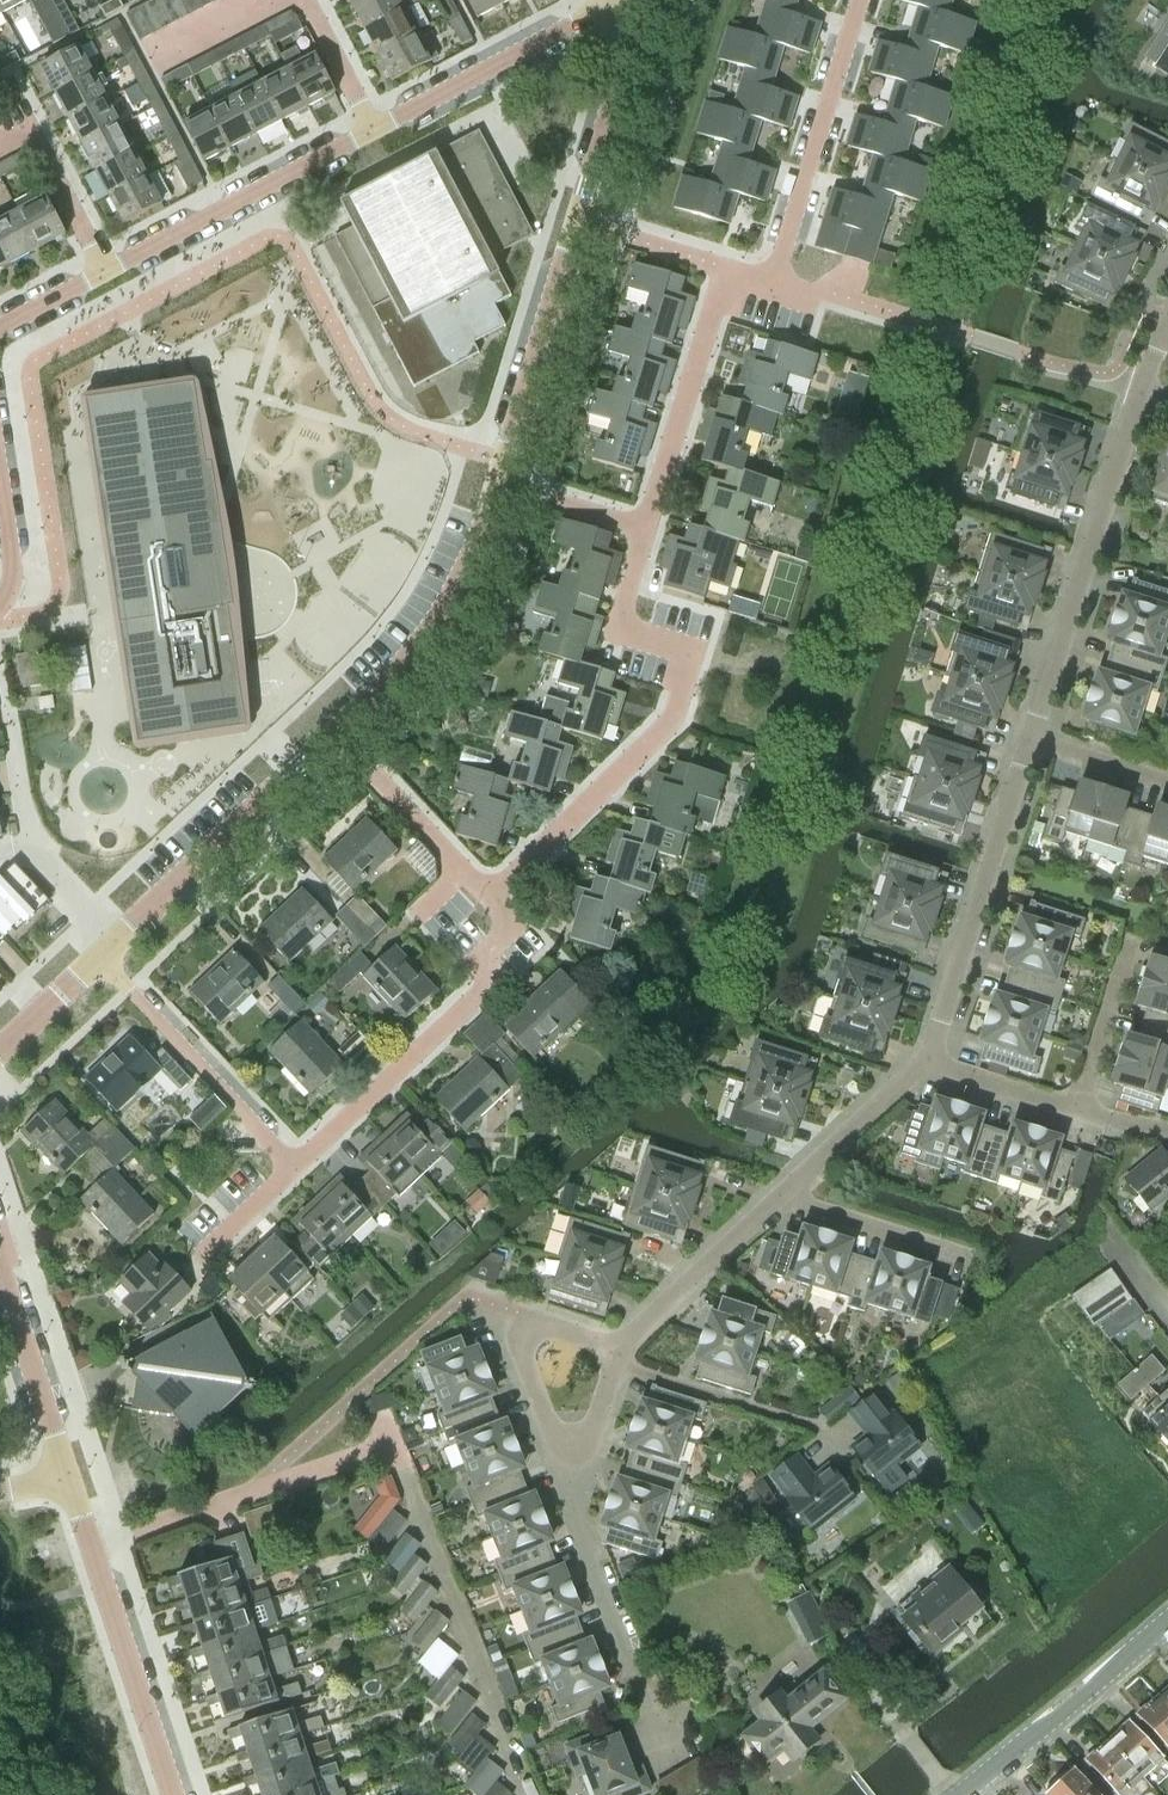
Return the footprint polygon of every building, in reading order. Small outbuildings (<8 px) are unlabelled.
[(1,12),(23,0),(0,0),(0,10),(1,12)] [(64,36),(45,0),(29,0),(51,43),(64,36)] [(64,36),(77,29),(62,0),(45,0),(64,36)] [(104,15),(121,6),(118,0),(108,0),(99,5),(104,15)] [(164,28),(176,21),(165,0),(151,0),(150,1),(164,28)] [(176,21),(188,15),(181,0),(165,0),(176,21)] [(188,15),(201,8),(197,0),(181,0),(188,15)] [(201,8),(213,2),(212,0),(197,0),(201,8)] [(350,4),(363,29),(400,10),(395,0),(357,0),(350,4)] [(453,6),(451,0),(438,0),(444,10),(453,6)] [(501,0),(467,0),(476,18),(503,4),(501,0)] [(796,0),(767,0),(765,7),(792,15),(796,0)] [(952,0),(905,0),(920,5),(948,13),(952,0)] [(138,7),(152,34),(164,28),(150,1),(138,7)] [(1141,17),(1158,27),(1167,12),(1149,2),(1141,17)] [(920,5),(910,36),(938,45),(964,53),(974,22),(948,13),(920,5)] [(400,10),(363,29),(377,55),(413,36),(421,32),(408,6),(400,10)] [(152,34),(138,7),(125,14),(139,41),(152,34)] [(819,23),(792,15),(765,7),(756,37),(782,45),(810,54),(819,23)] [(265,25),(270,35),(296,22),(290,11),(265,25)] [(457,37),(467,31),(458,12),(447,18),(457,37)] [(99,24),(99,25),(99,28),(100,30),(101,32),(104,33),(108,31),(110,30),(119,25),(120,24),(119,22),(118,19),(117,18),(114,18),(113,18),(109,19),(107,19),(106,20),(105,20),(104,20),(102,21),(101,22),(100,22),(99,24)] [(124,56),(134,50),(120,24),(119,25),(110,30),(124,56)] [(238,38),(244,49),(270,35),(265,25),(238,38)] [(769,89),(782,45),(756,37),(728,28),(719,58),(747,67),(742,81),(769,89)] [(413,36),(377,55),(390,82),(427,62),(438,57),(433,48),(421,50),(413,36)] [(879,41),(870,70),(869,72),(896,80),(897,78),(925,87),(938,45),(910,36),(906,49),(879,41)] [(1159,36),(1146,58),(1158,65),(1155,69),(1167,77),(1167,41),(1159,36)] [(213,52),(218,62),(244,49),(238,38),(213,52)] [(54,94),(96,71),(90,59),(84,62),(77,48),(40,67),(54,94)] [(134,50),(124,56),(137,82),(148,77),(134,50)] [(1,71),(20,61),(14,51),(0,58),(0,70),(1,71)] [(186,65),(192,76),(218,62),(213,52),(186,65)] [(289,71),(308,108),(334,94),(315,57),(289,71)] [(192,76),(186,65),(160,79),(165,90),(192,76)] [(97,71),(96,71),(54,94),(67,119),(104,100),(91,75),(97,71)] [(289,71),(263,85),(282,122),(308,108),(289,71)] [(148,77),(137,82),(151,108),(161,102),(148,77)] [(888,111),(916,118),(941,127),(951,95),(925,87),(897,78),(896,80),(888,111)] [(796,97),(769,89),(742,81),(733,111),(760,119),(787,127),(796,97)] [(263,85),(237,98),(256,135),(282,122),(263,85)] [(237,98),(211,112),(230,149),(256,135),(237,98)] [(67,119),(81,145),(118,126),(104,100),(67,119)] [(161,102),(151,108),(165,134),(175,128),(161,102)] [(747,162),(760,119),(733,111),(705,103),(696,132),(725,141),(721,154),(747,162)] [(903,161),(916,118),(888,111),(884,123),(856,115),(853,124),(847,146),(873,154),(874,152),(903,161)] [(204,163),(230,149),(211,112),(184,126),(204,163)] [(1120,164),(1119,165),(1166,189),(1167,185),(1167,143),(1131,124),(1122,140),(1130,144),(1120,164)] [(81,145),(94,171),(131,152),(118,126),(81,145)] [(175,128),(165,134),(178,159),(173,162),(189,154),(175,128)] [(334,236),(372,309),(391,300),(403,324),(499,274),(490,257),(532,235),(532,234),(533,234),(506,184),(478,130),(340,203),(353,227),(334,236)] [(0,177),(27,163),(21,152),(0,163),(0,177)] [(94,171),(108,196),(145,177),(131,152),(94,171)] [(865,183),(893,191),(919,200),(929,169),(903,161),(874,152),(873,154),(865,183)] [(189,154),(173,162),(187,189),(203,182),(189,154)] [(721,154),(711,185),(737,194),(765,202),(774,171),(747,162),(721,154)] [(1158,206),(1166,189),(1119,165),(1120,164),(1112,160),(1093,198),(1142,223),(1149,209),(1152,211),(1155,204),(1158,206)] [(1073,192),(1078,181),(1064,175),(1059,186),(1073,192)] [(737,194),(711,185),(683,176),(673,208),(728,224),(737,194)] [(145,177),(108,196),(122,223),(159,204),(145,177)] [(824,222),(878,239),(893,191),(865,183),(861,197),(833,189),(831,197),(824,222)] [(1072,193),(1060,187),(1054,201),(1065,206),(1072,193)] [(45,199),(19,213),(39,250),(65,236),(45,199)] [(1078,249),(1126,272),(1134,254),(1131,253),(1134,247),(1132,245),(1138,231),(1088,208),(1080,225),(1088,228),(1078,249)] [(0,223),(0,239),(13,263),(39,250),(19,213),(0,223)] [(820,235),(847,243),(851,230),(824,222),(820,235)] [(844,257),(857,260),(865,235),(851,230),(847,243),(843,256),(844,257)] [(843,256),(847,243),(820,235),(816,248),(843,256)] [(857,260),(870,264),(878,239),(865,235),(857,260)] [(13,263),(0,239),(0,270),(13,263)] [(874,259),(892,265),(896,252),(878,246),(874,259)] [(1126,272),(1078,249),(1069,270),(1061,266),(1053,283),(1103,307),(1110,293),(1112,294),(1115,288),(1118,289),(1126,272)] [(629,333),(664,344),(671,346),(681,312),(675,310),(684,279),(634,264),(626,289),(648,295),(641,317),(635,315),(629,333)] [(391,300),(372,309),(413,387),(478,354),(472,343),(504,327),(493,305),(511,296),(499,274),(403,324),(391,300)] [(610,396),(645,407),(651,409),(661,376),(655,374),(664,344),(629,333),(614,328),(606,352),(629,359),(622,380),(615,378),(610,396)] [(741,403),(777,415),(783,417),(788,398),(782,396),(789,374),(811,381),(818,357),(767,341),(758,372),(751,370),(741,403)] [(195,383),(84,400),(136,746),(247,729),(195,383)] [(645,407),(610,396),(594,392),(588,415),(610,421),(603,443),(597,441),(591,460),(633,472),(643,439),(636,437),(645,407)] [(719,422),(717,429),(711,427),(701,461),(728,469),(742,473),(748,454),(742,452),(748,430),(771,437),(777,415),(741,403),(721,397),(714,420),(719,422)] [(1024,454),(1075,469),(1081,451),(1078,450),(1080,443),(1077,443),(1082,428),(1029,411),(1016,451),(1024,454)] [(1151,501),(1167,506),(1167,448),(1151,501)] [(1075,469),(1024,454),(1018,475),(1010,472),(1004,490),(1057,507),(1061,492),(1064,493),(1066,487),(1069,487),(1075,469)] [(780,485),(742,473),(728,469),(718,500),(712,498),(703,530),(739,542),(743,543),(750,523),(744,521),(750,500),(773,507),(780,485)] [(558,588),(592,599),(599,601),(608,569),(602,567),(612,535),(561,520),(554,544),(576,551),(570,573),(563,571),(558,588)] [(732,565),(739,542),(703,530),(688,525),(679,555),(673,554),(662,587),(705,600),(710,583),(730,590),(737,566),(732,565)] [(979,571),(1037,589),(1043,571),(1040,570),(1042,563),(1039,563),(1044,548),(991,531),(979,571)] [(981,615),(977,627),(991,631),(995,619),(1019,627),(1023,612),(1026,613),(1028,607),(1031,607),(1037,589),(979,571),(966,610),(981,615)] [(1166,634),(1167,629),(1167,591),(1134,580),(1129,594),(1126,593),(1124,602),(1119,601),(1114,617),(1166,634)] [(592,599),(558,588),(541,583),(532,612),(555,619),(550,636),(543,634),(538,653),(564,661),(580,663),(589,632),(583,630),(592,599)] [(1109,658),(1162,675),(1167,658),(1159,656),(1166,634),(1114,617),(1109,633),(1113,634),(1111,643),(1113,644),(1109,658)] [(946,673),(1004,692),(1010,674),(1007,673),(1009,666),(1007,666),(1011,651),(1015,640),(991,632),(991,631),(977,627),(976,628),(983,630),(980,641),(959,634),(946,673)] [(46,651),(16,656),(21,688),(50,683),(46,651)] [(1089,694),(1142,711),(1149,689),(1157,692),(1162,675),(1109,658),(1104,672),(1102,671),(1099,680),(1094,678),(1089,694)] [(538,716),(561,723),(560,726),(562,728),(562,729),(601,741),(612,707),(605,706),(615,674),(580,663),(564,661),(556,685),(578,692),(573,708),(567,706),(568,705),(544,698),(538,716)] [(957,721),(954,733),(972,739),(976,727),(986,730),(991,715),(994,716),(996,709),(998,710),(1004,692),(946,673),(946,674),(954,677),(947,698),(939,695),(933,713),(957,721)] [(473,678),(468,695),(486,700),(491,683),(473,678)] [(1142,711),(1089,694),(1084,711),(1089,712),(1086,721),(1089,721),(1084,736),(1137,753),(1143,735),(1135,733),(1142,711)] [(553,759),(562,729),(562,728),(560,726),(511,711),(503,736),(526,743),(520,765),(513,763),(508,780),(509,782),(549,795),(559,761),(553,759)] [(914,775),(913,777),(972,795),(977,777),(975,776),(977,769),(974,768),(979,754),(969,751),(972,739),(954,733),(950,744),(926,737),(920,754),(929,757),(922,778),(914,775)] [(467,746),(466,757),(480,759),(479,767),(491,769),(494,750),(467,746)] [(659,791),(650,825),(685,835),(684,836),(689,837),(695,818),(689,817),(696,795),(718,802),(725,777),(675,762),(666,793),(659,791)] [(500,812),(509,782),(508,780),(458,765),(451,789),(473,795),(467,817),(460,815),(454,834),(496,847),(506,814),(500,812)] [(972,795),(913,777),(901,816),(954,833),(958,818),(961,819),(963,812),(966,813),(972,795)] [(1088,839),(1104,788),(1090,783),(1089,786),(1079,783),(1076,791),(1061,786),(1045,838),(1062,843),(1065,832),(1088,839)] [(1104,788),(1088,839),(1112,847),(1112,846),(1126,851),(1122,862),(1123,863),(1139,811),(1124,807),(1127,798),(1117,795),(1118,792),(1104,788)] [(861,801),(857,814),(871,818),(875,805),(861,801)] [(1123,863),(1139,868),(1143,857),(1165,864),(1167,855),(1167,808),(1167,810),(1157,807),(1154,816),(1139,811),(1123,863)] [(398,851),(366,817),(322,859),(353,893),(398,851)] [(610,882),(646,893),(650,895),(656,875),(649,873),(656,852),(678,858),(684,836),(685,835),(650,825),(635,820),(626,850),(619,848),(610,882)] [(1038,850),(1045,825),(1034,822),(1026,846),(1038,850)] [(883,899),(933,915),(939,897),(936,896),(939,889),(936,889),(941,874),(888,857),(882,874),(891,877),(883,899)] [(2,938),(20,921),(23,924),(48,901),(14,864),(0,878),(0,935),(2,938)] [(639,915),(646,893),(610,882),(595,878),(585,908),(579,906),(569,939),(611,951),(616,933),(610,931),(616,908),(639,915)] [(334,922),(302,888),(257,930),(289,964),(334,922)] [(358,896),(346,906),(375,937),(386,926),(358,896)] [(933,915),(883,899),(877,921),(868,918),(863,936),(915,953),(920,938),(923,939),(925,932),(928,933),(933,915)] [(1012,940),(1064,957),(1071,935),(1079,937),(1084,919),(1031,903),(1027,917),(1024,917),(1021,925),(1017,924),(1012,940)] [(336,916),(335,917),(355,938),(364,947),(375,937),(346,906),(344,909),(336,916)] [(1064,957),(1012,940),(1006,956),(1011,958),(1008,966),(1011,967),(1007,981),(1059,998),(1065,981),(1057,979),(1064,957)] [(372,967),(359,952),(358,953),(350,961),(328,981),(339,992),(360,973),(404,1020),(436,990),(395,945),(372,967)] [(1143,982),(1167,989),(1167,945),(1166,945),(1161,961),(1153,958),(1150,968),(1147,967),(1143,982)] [(233,949),(232,950),(189,991),(220,1024),(264,983),(233,949)] [(834,996),(892,1015),(898,997),(895,996),(897,989),(895,988),(903,962),(873,953),(870,964),(847,957),(834,996)] [(560,970),(501,1025),(532,1058),(577,1017),(584,1024),(598,1011),(560,970)] [(304,1003),(279,976),(268,987),(293,1014),(304,1003)] [(987,1017),(1039,1034),(1046,1012),(1054,1015),(1059,998),(1007,981),(1002,995),(999,994),(997,1003),(992,1001),(987,1017)] [(1167,1032),(1167,989),(1143,982),(1138,996),(1141,997),(1138,1006),(1146,1009),(1142,1024),(1167,1032)] [(970,1031),(980,1034),(991,998),(980,995),(970,1031)] [(892,1015),(834,996),(821,1036),(874,1053),(879,1038),(881,1039),(884,1032),(886,1033),(892,1015)] [(473,1025),(493,1046),(494,1046),(505,1035),(485,1013),(473,1025)] [(1039,1034),(987,1017),(982,1034),(986,1035),(983,1044),(986,1045),(981,1059),(1034,1076),(1040,1059),(1032,1056),(1039,1034)] [(268,1051),(310,1096),(343,1064),(302,1019),(268,1051)] [(1167,1074),(1167,1032),(1142,1024),(1137,1039),(1128,1036),(1125,1046),(1122,1045),(1118,1059),(1167,1074)] [(523,1078),(494,1046),(493,1046),(473,1025),(463,1034),(482,1055),(479,1058),(478,1056),(433,1098),(465,1132),(509,1090),(523,1078)] [(359,1032),(348,1042),(367,1062),(378,1052),(359,1032)] [(744,1083),(803,1102),(809,1083),(806,1082),(808,1075),(806,1074),(810,1059),(780,1050),(783,1038),(764,1032),(761,1044),(757,1042),(744,1083)] [(1074,1036),(1071,1044),(1083,1048),(1086,1037),(1079,1035),(1074,1036)] [(191,1081),(179,1068),(162,1049),(151,1060),(129,1037),(85,1078),(116,1111),(160,1070),(180,1091),(191,1081)] [(367,1062),(348,1042),(338,1051),(357,1072),(367,1062)] [(1067,1044),(1062,1058),(1079,1063),(1083,1049),(1067,1044)] [(1118,1059),(1113,1073),(1116,1074),(1113,1084),(1121,1086),(1116,1102),(1156,1114),(1161,1099),(1167,1078),(1167,1074),(1118,1059)] [(59,1062),(46,1074),(51,1080),(63,1081),(70,1074),(59,1062)] [(803,1102),(744,1083),(731,1122),(748,1128),(765,1133),(785,1140),(790,1125),(792,1126),(794,1119),(797,1120),(803,1102)] [(214,1096),(189,1119),(201,1132),(226,1109),(214,1096)] [(104,1157),(124,1138),(114,1128),(97,1144),(55,1099),(21,1131),(63,1175),(94,1147),(104,1157)] [(938,1171),(959,1105),(943,1100),(942,1105),(933,1102),(930,1110),(916,1106),(901,1153),(914,1157),(913,1163),(938,1171)] [(962,1173),(979,1178),(994,1130),(979,1125),(981,1117),(973,1115),(974,1110),(959,1105),(938,1171),(939,1171),(943,1158),(965,1165),(962,1173)] [(407,1113),(383,1136),(413,1168),(434,1148),(439,1154),(451,1143),(427,1117),(419,1125),(407,1113)] [(998,1176),(1020,1183),(1037,1130),(1022,1126),(1021,1130),(1012,1127),(1010,1135),(994,1130),(979,1178),(995,1184),(998,1176)] [(748,1128),(743,1141),(761,1147),(765,1133),(748,1128)] [(1037,1130),(1020,1183),(1042,1189),(1039,1197),(1057,1203),(1072,1156),(1057,1151),(1060,1143),(1052,1140),(1053,1135),(1037,1130)] [(372,1169),(360,1180),(385,1206),(396,1195),(398,1197),(421,1177),(413,1168),(383,1136),(361,1156),(367,1162),(367,1163),(372,1169)] [(124,1138),(104,1157),(115,1168),(135,1150),(124,1138)] [(473,1139),(472,1139),(468,1139),(466,1140),(464,1143),(464,1145),(465,1150),(466,1152),(465,1152),(466,1153),(467,1154),(468,1155),(470,1155),(472,1155),(474,1155),(474,1156),(475,1156),(477,1155),(479,1153),(480,1151),(480,1149),(480,1148),(478,1144),(476,1142),(477,1142),(475,1140),(473,1139)] [(634,1184),(692,1203),(698,1184),(695,1184),(697,1177),(694,1176),(699,1161),(646,1144),(634,1184)] [(1149,1210),(1167,1194),(1167,1158),(1162,1150),(1125,1180),(1149,1210)] [(1076,1167),(1070,1187),(1081,1191),(1083,1184),(1087,1171),(1076,1167)] [(155,1213),(115,1168),(80,1200),(121,1245),(155,1213)] [(316,1198),(351,1237),(372,1217),(372,1218),(385,1206),(360,1180),(349,1191),(343,1185),(342,1186),(336,1180),(316,1198)] [(565,1183),(557,1205),(571,1210),(579,1188),(565,1183)] [(467,1200),(466,1201),(466,1203),(468,1205),(468,1206),(473,1210),(474,1212),(476,1212),(477,1212),(478,1212),(479,1212),(487,1204),(488,1202),(489,1201),(488,1199),(489,1198),(489,1197),(491,1195),(492,1192),(492,1190),(491,1188),(490,1187),(487,1184),(485,1185),(480,1190),(477,1191),(473,1195),(472,1195),(472,1196),(470,1198),(468,1198),(467,1200)] [(686,1221),(692,1203),(634,1184),(621,1223),(674,1240),(678,1226),(681,1227),(683,1220),(686,1221)] [(351,1237),(316,1198),(295,1219),(306,1230),(293,1242),(318,1269),(331,1256),(351,1237)] [(556,1256),(614,1275),(620,1257),(618,1256),(620,1249),(617,1248),(622,1233),(569,1216),(556,1256)] [(771,1273),(810,1286),(827,1234),(811,1228),(809,1233),(801,1230),(798,1238),(783,1234),(771,1273)] [(441,1233),(429,1245),(439,1257),(452,1245),(441,1233)] [(845,1306),(846,1306),(862,1259),(848,1254),(850,1246),(842,1243),(843,1239),(827,1234),(810,1286),(848,1298),(845,1306)] [(251,1259),(291,1301),(314,1280),(307,1273),(314,1266),(290,1241),(283,1247),(274,1238),(251,1259)] [(424,1250),(413,1260),(422,1271),(434,1260),(424,1250)] [(465,1276),(494,1286),(503,1257),(491,1253),(465,1276)] [(875,1263),(862,1259),(846,1306),(863,1312),(866,1304),(888,1311),(904,1258),(888,1253),(887,1258),(878,1255),(875,1263)] [(164,1264),(160,1267),(148,1254),(119,1282),(131,1295),(122,1303),(149,1330),(190,1291),(164,1264)] [(609,1293),(614,1275),(556,1256),(556,1257),(564,1259),(557,1280),(549,1278),(543,1295),(596,1312),(601,1298),(604,1299),(606,1292),(609,1293)] [(921,1263),(904,1258),(888,1311),(927,1323),(940,1284),(925,1279),(928,1271),(919,1268),(921,1263)] [(291,1301),(251,1259),(229,1280),(239,1290),(232,1297),(255,1322),(262,1315),(268,1322),(291,1301)] [(1092,1327),(1132,1300),(1110,1268),(1071,1295),(1092,1327)] [(930,1314),(948,1320),(958,1290),(940,1284),(930,1314)] [(69,1290),(56,1295),(60,1308),(68,1305),(72,1298),(69,1290)] [(362,1294),(351,1305),(363,1318),(375,1308),(362,1294)] [(707,1320),(702,1336),(754,1353),(761,1331),(769,1333),(775,1316),(722,1299),(717,1313),(714,1313),(712,1321),(707,1320)] [(351,1305),(339,1316),(352,1329),(363,1318),(351,1305)] [(209,1318),(197,1324),(128,1362),(122,1362),(121,1368),(128,1370),(135,1376),(131,1410),(173,1416),(191,1435),(188,1438),(190,1440),(243,1387),(252,1388),(253,1379),(245,1378),(243,1375),(209,1313),(207,1314),(209,1318)] [(747,1375),(754,1353),(702,1336),(697,1352),(701,1354),(698,1362),(701,1363),(696,1378),(749,1395),(755,1377),(747,1375)] [(421,1352),(435,1390),(487,1370),(480,1354),(476,1356),(473,1347),(465,1350),(460,1337),(421,1352)] [(82,1350),(72,1354),(78,1371),(94,1362),(90,1352),(82,1350)] [(1158,1397),(1147,1385),(1164,1370),(1151,1355),(1133,1370),(1167,1409),(1167,1389),(1158,1397)] [(857,1369),(854,1381),(865,1384),(868,1372),(857,1369)] [(436,1414),(442,1429),(494,1409),(489,1397),(492,1396),(489,1387),(493,1386),(487,1370),(435,1390),(444,1411),(436,1414)] [(1133,1370),(1116,1385),(1129,1400),(1139,1392),(1150,1405),(1140,1413),(1148,1422),(1147,1422),(1167,1446),(1167,1409),(1133,1370)] [(900,1372),(886,1381),(900,1402),(914,1392),(900,1372)] [(637,1407),(632,1423),(685,1440),(692,1418),(700,1420),(705,1403),(652,1386),(647,1401),(645,1400),(642,1408),(637,1407)] [(846,1389),(819,1411),(828,1423),(855,1401),(846,1389)] [(892,1417),(873,1394),(851,1412),(869,1435),(852,1448),(876,1478),(919,1444),(895,1414),(892,1417)] [(375,1396),(365,1403),(369,1416),(380,1412),(375,1396)] [(455,1441),(464,1463),(515,1443),(509,1427),(504,1429),(501,1420),(498,1421),(494,1409),(442,1429),(447,1444),(455,1441)] [(631,1450),(627,1464),(680,1481),(685,1464),(677,1462),(685,1440),(632,1423),(627,1439),(631,1441),(629,1449),(631,1450)] [(408,1429),(400,1432),(405,1446),(414,1443),(418,1441),(415,1432),(408,1429)] [(414,1443),(405,1446),(407,1450),(408,1451),(416,1449),(414,1443)] [(521,1459),(515,1443),(464,1463),(472,1484),(464,1487),(470,1502),(522,1482),(517,1470),(520,1469),(517,1460),(521,1459)] [(810,1530),(853,1496),(829,1466),(813,1479),(794,1456),(771,1474),(790,1497),(786,1500),(810,1530)] [(613,1484),(607,1500),(660,1517),(667,1495),(675,1498),(680,1481),(627,1464),(623,1478),(620,1477),(617,1486),(613,1484)] [(527,1494),(522,1482),(470,1502),(476,1517),(484,1514),(492,1536),(543,1516),(537,1500),(532,1502),(529,1493),(527,1494)] [(607,1527),(602,1542),(655,1559),(661,1542),(653,1539),(660,1517),(607,1500),(602,1517),(607,1518),(604,1527),(607,1527)] [(371,1507),(354,1529),(368,1540),(385,1519),(371,1507)] [(406,1520),(395,1511),(393,1510),(385,1519),(368,1540),(380,1551),(406,1520)] [(549,1532),(543,1516),(492,1536),(500,1557),(492,1560),(498,1575),(550,1555),(545,1543),(548,1542),(545,1533),(549,1532)] [(385,1561),(398,1572),(413,1554),(412,1554),(419,1546),(405,1535),(385,1561)] [(427,1565),(413,1554),(398,1572),(399,1572),(388,1584),(403,1596),(427,1565)] [(555,1567),(550,1555),(498,1575),(504,1590),(512,1587),(520,1609),(571,1589),(565,1573),(561,1575),(558,1566),(555,1567)] [(185,1600),(241,1582),(263,1574),(259,1564),(237,1572),(232,1558),(177,1576),(185,1600)] [(991,1623),(948,1571),(895,1614),(928,1654),(957,1631),(952,1626),(975,1607),(989,1625),(991,1623)] [(423,1581),(405,1604),(399,1612),(413,1622),(437,1592),(423,1581)] [(185,1600),(193,1623),(271,1598),(267,1588),(245,1595),(241,1582),(185,1600)] [(814,1588),(790,1598),(808,1643),(832,1633),(814,1588)] [(577,1605),(571,1589),(520,1609),(528,1630),(521,1633),(526,1648),(578,1628),(574,1616),(576,1615),(573,1607),(577,1605)] [(193,1623),(201,1648),(256,1630),(278,1622),(275,1611),(271,1598),(193,1623)] [(424,1653),(449,1622),(435,1610),(410,1642),(424,1653)] [(456,1634),(450,1622),(443,1632),(417,1664),(426,1671),(456,1634)] [(583,1640),(578,1628),(526,1648),(532,1663),(540,1660),(548,1682),(600,1662),(593,1646),(589,1648),(586,1639),(583,1640)] [(201,1648),(209,1671),(264,1654),(286,1646),(282,1635),(260,1642),(256,1630),(201,1648)] [(497,1645),(487,1649),(492,1663),(502,1660),(497,1645)] [(209,1671),(216,1694),(271,1676),(293,1669),(290,1659),(268,1666),(264,1654),(209,1671)] [(606,1678),(600,1662),(548,1682),(557,1703),(549,1706),(555,1722),(601,1704),(596,1691),(604,1688),(601,1680),(606,1678)] [(439,1706),(463,1678),(450,1667),(439,1680),(432,1688),(426,1695),(439,1706)] [(791,1751),(794,1755),(809,1742),(806,1739),(810,1736),(802,1727),(813,1718),(815,1720),(841,1699),(821,1674),(788,1701),(789,1703),(786,1706),(781,1700),(778,1703),(775,1700),(760,1712),(763,1716),(759,1719),(763,1724),(760,1727),(758,1725),(743,1737),(763,1761),(778,1750),(776,1748),(780,1745),(787,1754),(791,1751)] [(271,1676),(216,1694),(224,1719),(302,1694),(298,1682),(276,1690),(271,1676)] [(515,1686),(502,1691),(505,1699),(518,1694),(515,1686)] [(1158,1695),(1167,1706),(1167,1686),(1158,1695)] [(451,1730),(475,1701),(462,1690),(438,1719),(451,1730)] [(1139,1716),(1167,1747),(1167,1706),(1158,1695),(1144,1707),(1146,1710),(1139,1716)] [(246,1752),(301,1734),(323,1726),(320,1716),(297,1723),(293,1709),(238,1727),(246,1752)] [(448,1743),(460,1754),(475,1735),(484,1725),(472,1714),(448,1743)] [(1106,1740),(1141,1779),(1164,1759),(1129,1719),(1106,1740)] [(536,1726),(518,1733),(524,1749),(542,1742),(536,1726)] [(246,1752),(254,1775),(308,1757),(330,1750),(327,1741),(305,1748),(301,1734),(246,1752)] [(475,1735),(460,1754),(453,1761),(471,1776),(486,1758),(493,1750),(475,1735)] [(648,1789),(639,1766),(625,1772),(619,1758),(622,1756),(615,1737),(589,1747),(585,1736),(563,1744),(574,1775),(586,1770),(595,1794),(598,1794),(606,1792),(608,1794),(631,1794),(648,1789)] [(1106,1740),(1082,1761),(1113,1794),(1124,1794),(1141,1779),(1106,1740)] [(260,1794),(276,1794),(333,1776),(338,1774),(334,1764),(313,1771),(308,1757),(254,1775),(260,1794)] [(495,1781),(502,1772),(486,1758),(471,1776),(463,1786),(473,1794),(483,1794),(495,1781)] [(1084,1784),(1088,1781),(1075,1767),(1062,1779),(1059,1776),(1043,1791),(1047,1794),(1094,1794),(1084,1784)] [(333,1776),(276,1794),(345,1794),(343,1787),(337,1789),(333,1776)] [(495,1781),(483,1794),(511,1794),(495,1781)]
